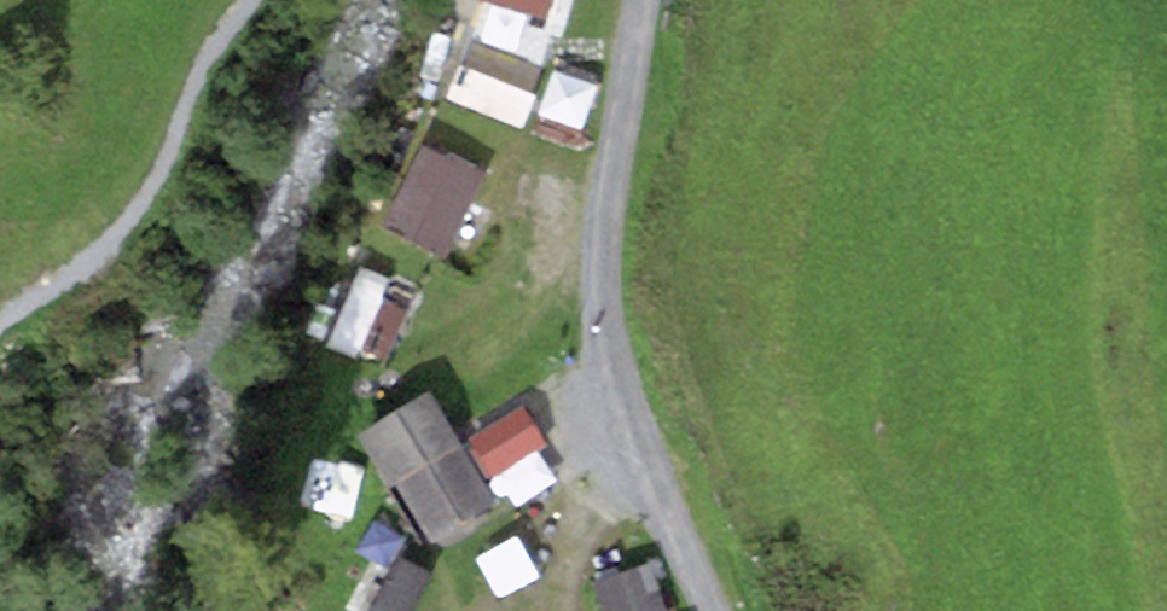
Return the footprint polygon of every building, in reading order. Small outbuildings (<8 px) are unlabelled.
[(566,0),(480,0),(475,19),(554,40),(566,0)] [(449,122),(520,136),(536,54),(465,40),(449,122)] [(448,275),(488,190),(425,162),(386,246),(448,275)] [(442,389),(367,430),(430,547),(505,507),(442,389)] [(531,405),(476,437),(500,478),(555,447),(531,405)] [(604,610),(660,610),(648,581),(600,600),(604,610)]
